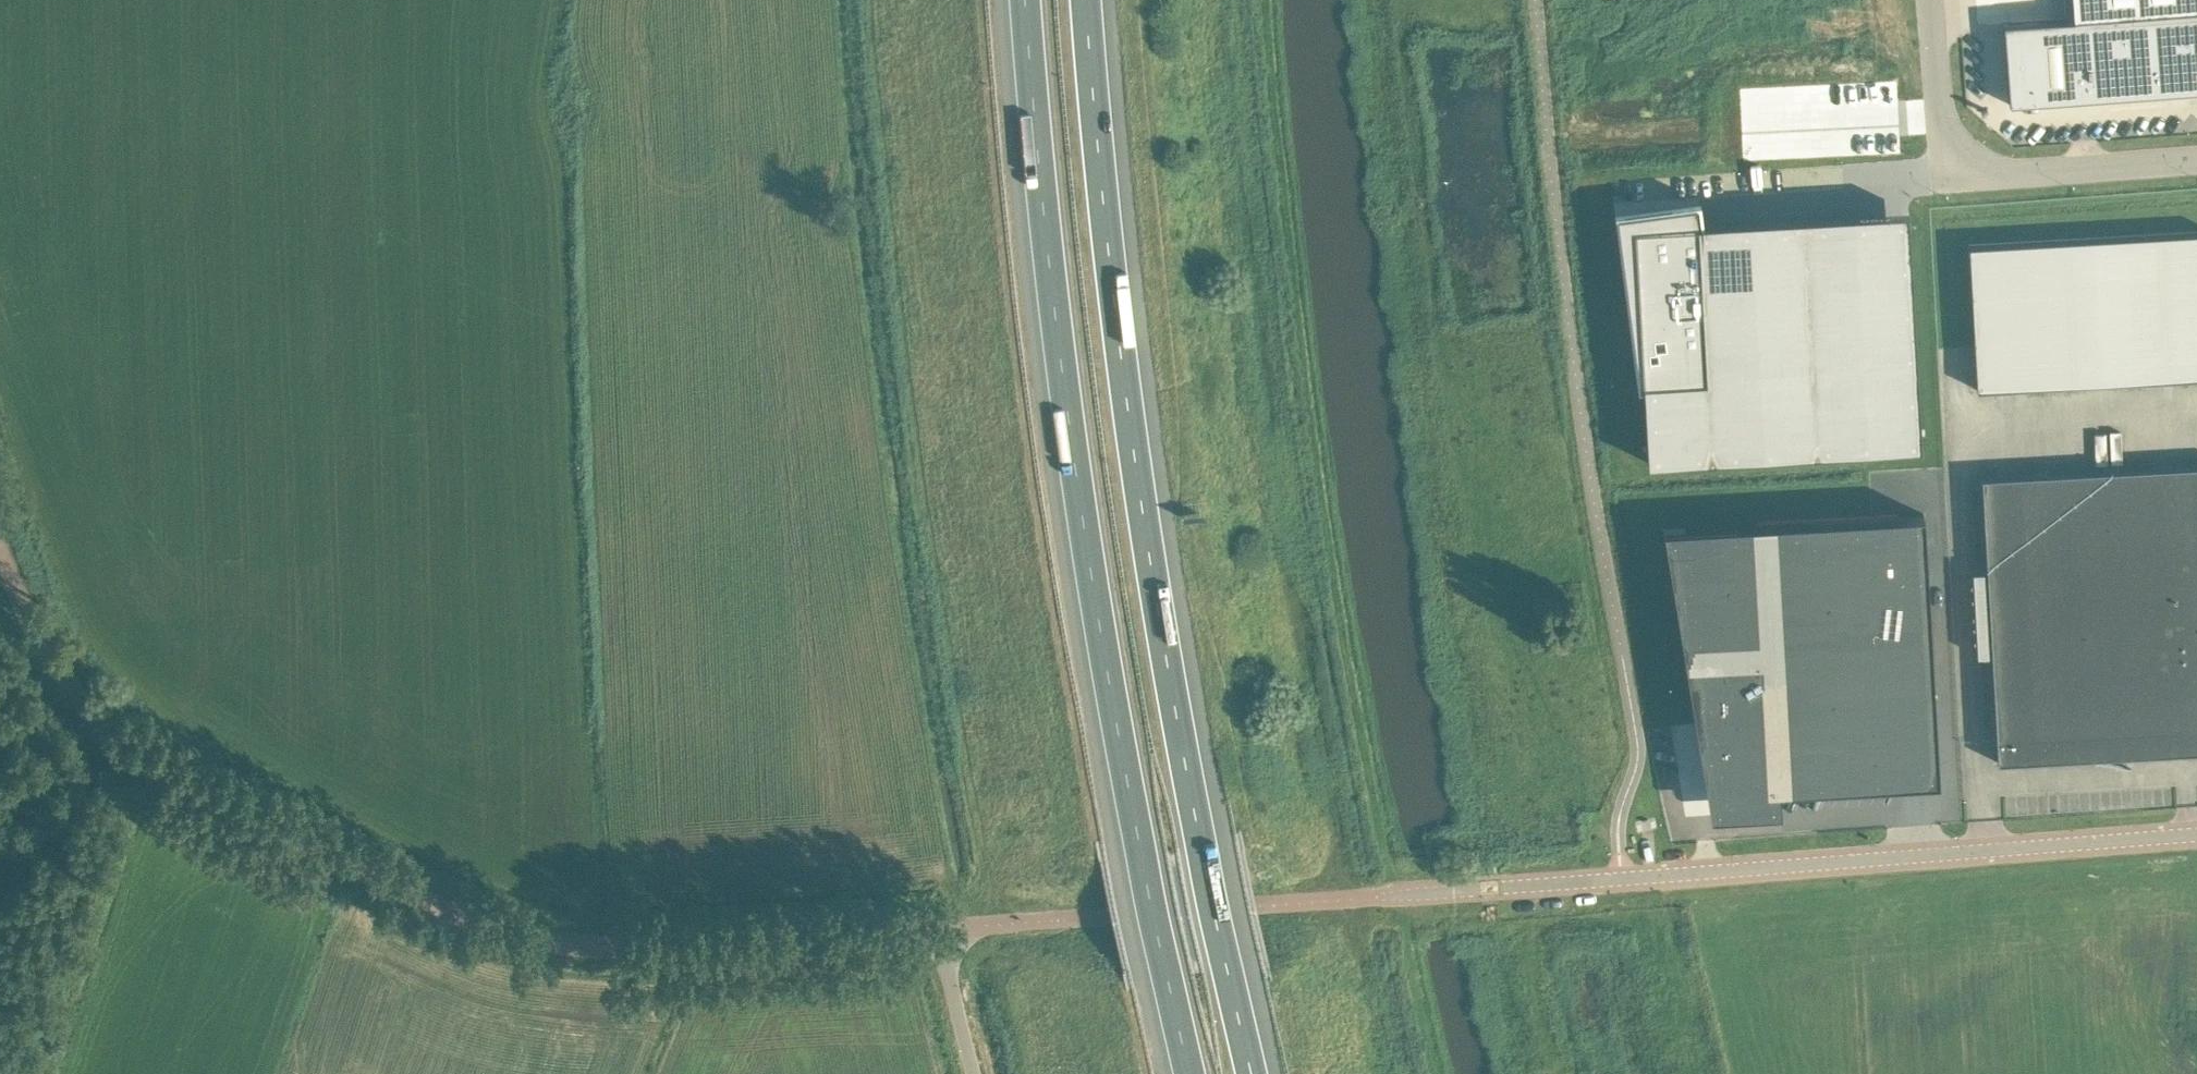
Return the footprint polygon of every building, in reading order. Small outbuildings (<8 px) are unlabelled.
[(2074,18),(2106,15),(2196,9),(2196,0),(2072,0),(2074,18)] [(2106,15),(2112,96),(2193,90),(2196,89),(2196,9),(2106,15)] [(2039,20),(2004,22),(2010,104),(2018,103),(2112,96),(2106,15),(2074,18),(2039,20)] [(1685,222),(1636,225),(1644,385),(1648,461),(1922,446),(1910,234),(1908,208),(1685,222)] [(1969,244),(1977,389),(2196,377),(2196,231),(1969,244)] [(1982,476),(1997,762),(2196,751),(2196,464),(1982,476)] [(1924,513),(1664,528),(1711,814),(1781,810),(1780,789),(1897,782),(1939,780),(1933,667),(1924,513)]
